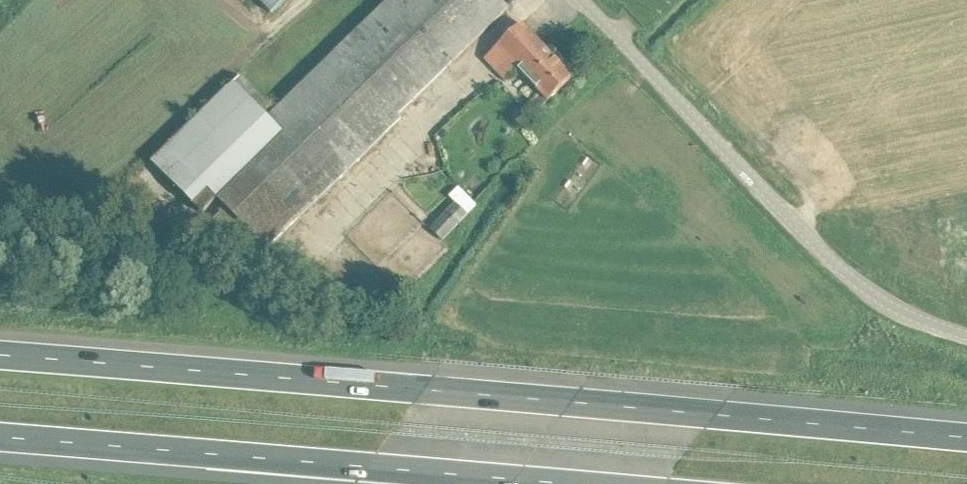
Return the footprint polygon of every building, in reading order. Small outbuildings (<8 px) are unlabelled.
[(499,0),(388,0),(365,22),(274,110),(241,75),(151,162),(202,213),(217,198),(221,201),(214,207),(219,213),(210,222),(227,240),(243,225),(266,248),(400,119),(397,116),(508,9),(499,0)] [(271,13),(285,0),(258,0),(271,13)] [(573,77),(521,24),(483,60),(506,83),(517,73),(536,93),(509,119),(519,129),(573,77)] [(481,208),(492,199),(475,178),(464,187),(481,208)] [(369,231),(381,208),(369,202),(357,225),(369,231)] [(442,241),(469,215),(456,203),(430,229),(442,241)]
